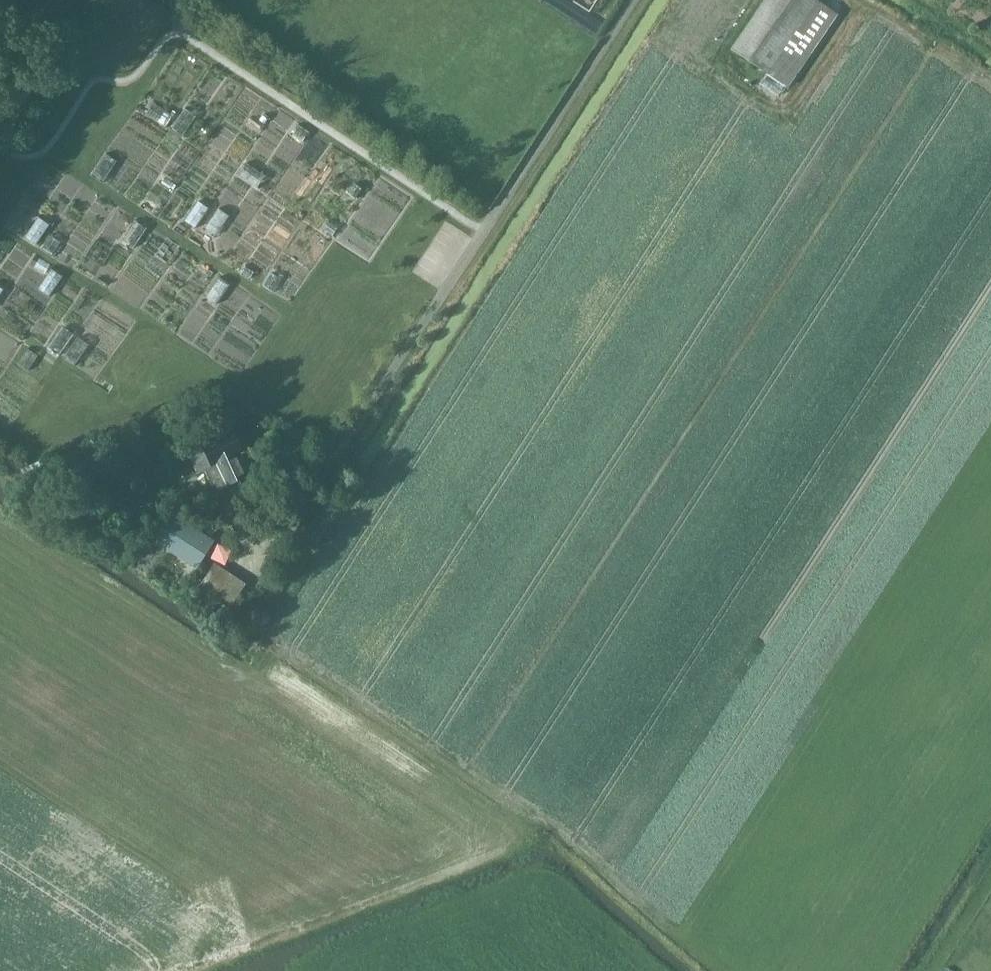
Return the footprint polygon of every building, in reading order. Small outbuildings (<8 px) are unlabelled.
[(710,20),(761,52),(786,12),(779,8),(780,7),(768,0),(730,0),(722,11),(717,8),(710,20)] [(226,486),(249,476),(238,453),(243,451),(233,429),(201,444),(202,445),(188,451),(198,473),(205,470),(214,490),(225,485),(226,486)] [(171,514),(153,541),(196,568),(213,541),(171,514)] [(232,604),(246,584),(214,563),(200,583),(232,604)]
